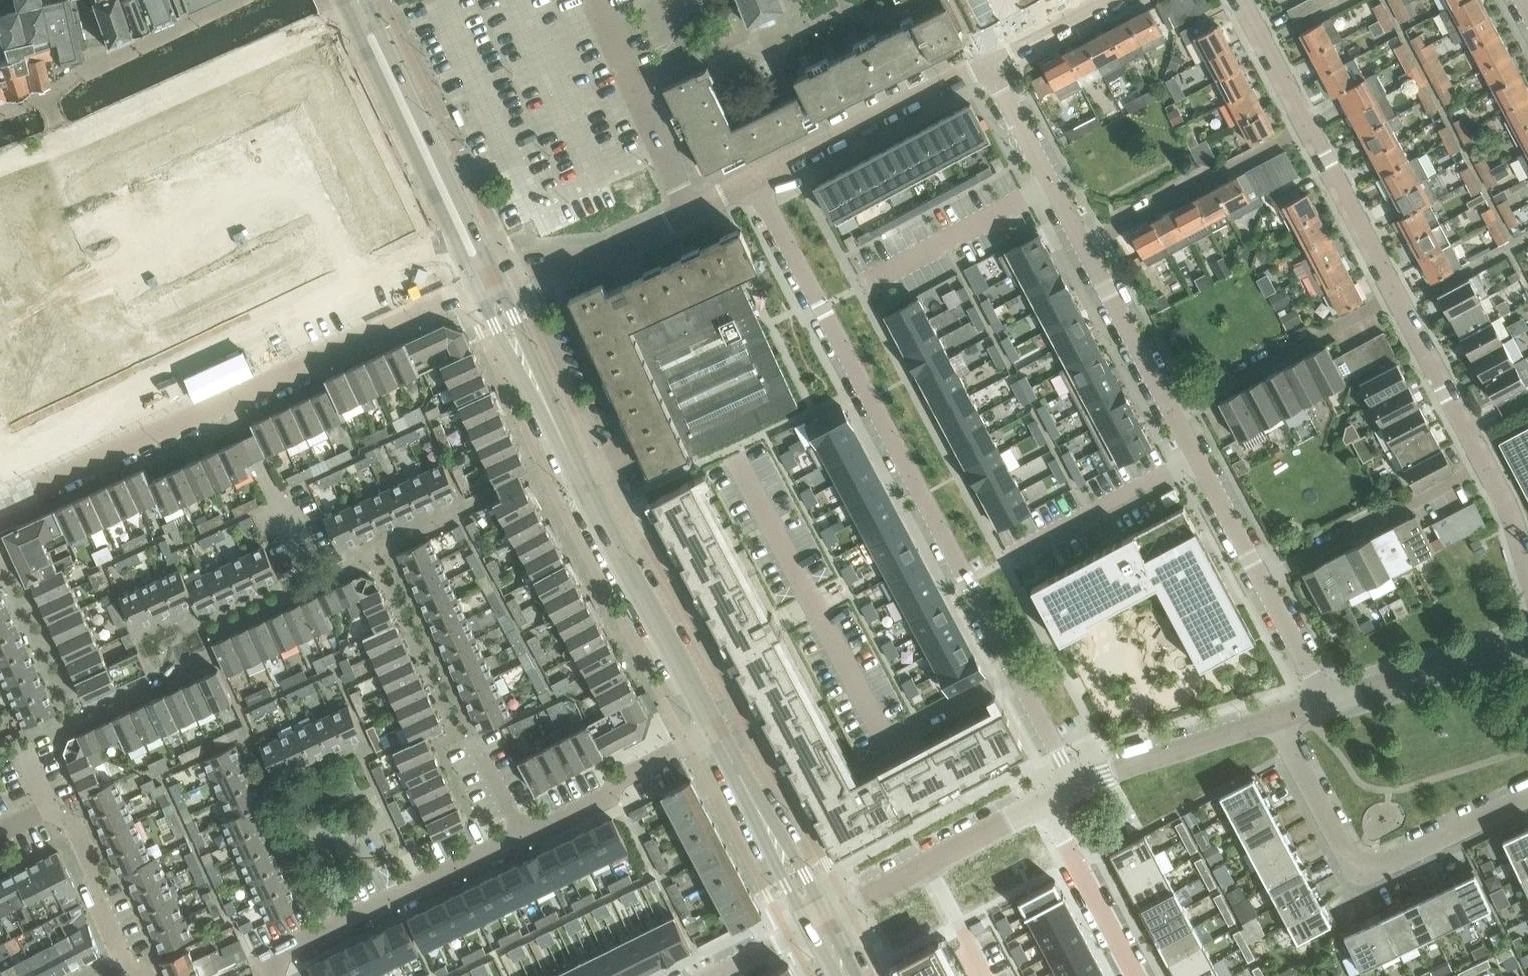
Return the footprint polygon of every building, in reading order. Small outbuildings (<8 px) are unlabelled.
[(5,99),(30,91),(31,91),(31,90),(24,56),(23,52),(49,43),(49,42),(40,3),(41,2),(41,1),(40,0),(0,0),(0,82),(5,99)] [(41,1),(41,2),(40,3),(49,42),(54,41),(55,45),(57,56),(59,65),(61,74),(61,75),(61,76),(81,60),(79,50),(85,49),(78,20),(73,21),(68,0),(40,0),(41,1)] [(106,46),(130,36),(118,0),(90,0),(106,46)] [(130,36),(148,29),(149,29),(138,0),(118,0),(130,36)] [(149,29),(175,18),(168,0),(138,0),(149,29)] [(179,14),(186,11),(208,0),(173,0),(179,14)] [(664,88),(669,98),(676,114),(679,119),(687,135),(689,140),(705,172),(722,164),(739,155),(744,153),(806,122),(804,117),(808,116),(812,113),(930,55),(933,61),(957,49),(954,43),(965,38),(959,27),(948,3),(947,4),(945,0),(902,0),(907,9),(910,16),(913,21),(904,25),(890,32),(877,38),(857,48),(830,61),(809,72),(795,79),(802,93),(798,95),(794,97),(733,127),(732,128),(727,130),(702,78),(711,73),(708,67),(664,88)] [(745,19),(739,21),(742,27),(747,25),(761,19),(763,24),(775,19),(773,14),(786,9),(782,0),(738,0),(745,19)] [(1175,0),(1167,0),(1166,1),(1172,13),(1180,9),(1175,0)] [(1185,0),(1175,0),(1180,9),(1188,5),(1185,0)] [(1205,0),(1197,0),(1196,1),(1202,13),(1210,9),(1205,0)] [(1315,9),(1310,0),(1307,0),(1288,10),(1293,21),(1315,9)] [(1333,0),(1310,0),(1315,9),(1333,0)] [(1401,0),(1388,0),(1394,11),(1404,6),(1401,0)] [(1482,0),(1464,0),(1451,7),(1440,13),(1451,34),(1489,13),(1482,0)] [(1172,13),(1166,1),(1158,5),(1164,17),(1172,13)] [(1202,13),(1196,1),(1188,5),(1194,17),(1202,13)] [(1389,14),(1382,2),(1372,7),(1379,19),(1389,14)] [(1194,17),(1188,5),(1180,9),(1186,21),(1194,17)] [(1411,18),(1404,6),(1394,11),(1401,23),(1411,18)] [(1186,21),(1180,9),(1172,13),(1178,25),(1186,21)] [(1162,34),(1150,10),(1129,21),(1145,53),(1167,41),(1162,34)] [(1178,25),(1172,13),(1164,17),(1170,29),(1178,25)] [(1500,34),(1489,13),(1451,34),(1450,34),(1456,44),(1467,38),(1472,48),(1500,34)] [(1395,26),(1389,14),(1379,19),(1385,31),(1395,26)] [(1342,39),(1331,18),(1300,34),(1311,55),(1333,44),(1342,39)] [(1230,47),(1219,26),(1210,30),(1205,19),(1181,32),(1187,43),(1195,38),(1206,60),(1230,47)] [(1145,53),(1129,21),(1107,32),(1124,64),(1145,53)] [(1124,64),(1107,32),(1086,44),(1103,75),(1124,64)] [(1426,47),(1420,34),(1410,40),(1416,52),(1426,47)] [(1511,55),(1500,34),(1472,48),(1483,69),(1511,55)] [(323,38),(301,49),(312,73),(323,96),(345,85),(323,38)] [(49,43),(23,52),(24,56),(31,90),(49,86),(43,60),(42,60),(43,59),(44,59),(50,58),(57,56),(55,45),(54,41),(49,42),(49,43)] [(1410,55),(1404,43),(1394,48),(1400,60),(1410,55)] [(1103,75),(1086,44),(1065,55),(1077,79),(1082,86),(1103,75)] [(1344,64),(1333,44),(1311,55),(1322,76),(1344,64)] [(1242,68),(1230,47),(1206,60),(1217,81),(1242,68)] [(1432,59),(1426,47),(1416,52),(1422,64),(1432,59)] [(301,49),(254,71),(265,95),(312,73),(301,49)] [(1077,79),(1065,55),(1043,66),(1056,90),(1077,79)] [(1417,67),(1410,55),(1400,60),(1407,72),(1417,67)] [(1521,75),(1511,55),(1483,69),(1494,90),(1521,75)] [(1354,84),(1344,64),(1322,76),(1333,97),(1339,94),(1355,85),(1354,84)] [(1253,89),(1242,68),(1217,81),(1228,102),(1253,89)] [(253,72),(229,83),(246,120),(270,109),(253,72)] [(1521,75),(1494,90),(1505,110),(1527,98),(1527,88),(1521,75)] [(1179,76),(1171,79),(1178,98),(1186,95),(1179,76)] [(1448,88),(1441,76),(1431,81),(1438,93),(1448,88)] [(1376,99),(1366,79),(1366,78),(1354,84),(1355,85),(1339,94),(1349,114),(1376,99)] [(229,83),(205,93),(222,131),(246,120),(229,83)] [(1432,96),(1426,84),(1416,89),(1422,101),(1432,96)] [(346,87),(308,105),(318,125),(356,106),(346,87)] [(1454,100),(1448,88),(1438,93),(1444,105),(1454,100)] [(1264,110),(1253,89),(1228,102),(1220,106),(1231,127),(1239,123),(1264,110)] [(205,93),(181,104),(198,141),(222,131),(205,93)] [(1147,104),(1142,95),(1126,104),(1130,113),(1147,104)] [(1438,108),(1432,96),(1422,101),(1429,113),(1438,108)] [(1505,110),(1509,119),(1505,121),(1511,133),(1527,124),(1527,98),(1505,110)] [(1388,120),(1376,99),(1349,114),(1360,135),(1388,120)] [(181,104),(157,115),(173,152),(198,141),(181,104)] [(971,104),(939,121),(960,159),(991,142),(971,104)] [(356,106),(318,125),(327,144),(365,126),(356,106)] [(1275,132),(1264,110),(1239,123),(1251,144),(1275,132)] [(157,115),(133,126),(149,163),(173,152),(157,115)] [(1398,140),(1393,131),(1404,126),(1398,115),(1388,120),(1360,135),(1371,155),(1398,140)] [(1469,129),(1463,117),(1453,122),(1460,134),(1469,129)] [(295,121),(285,125),(291,138),(300,133),(295,121)] [(939,121),(906,139),(926,177),(960,159),(939,121)] [(1511,133),(1518,145),(1522,143),(1527,151),(1527,124),(1511,133)] [(1454,137),(1447,125),(1438,131),(1444,142),(1454,137)] [(133,126),(109,137),(125,174),(149,163),(133,126)] [(365,126),(327,144),(338,166),(339,166),(377,148),(366,126),(365,126)] [(1199,144),(1191,127),(1181,132),(1190,149),(1199,144)] [(1476,141),(1469,129),(1460,134),(1466,147),(1476,141)] [(300,133),(291,138),(297,150),(306,145),(300,133)] [(265,134),(253,139),(257,148),(269,143),(265,134)] [(109,137),(85,147),(101,185),(125,174),(109,137)] [(1460,149),(1454,137),(1444,142),(1450,155),(1460,149)] [(253,139),(242,145),(246,153),(257,148),(253,139)] [(906,139),(872,156),(892,195),(926,177),(906,139)] [(1410,162),(1398,140),(1371,155),(1382,176),(1410,162)] [(85,147),(60,158),(77,195),(101,185),(85,147)] [(377,148),(339,166),(348,186),(386,168),(377,148)] [(1292,163),(1285,151),(1277,155),(1284,168),(1292,163)] [(1527,151),(1518,156),(1527,177),(1527,151)] [(1284,168),(1277,155),(1270,160),(1276,172),(1284,168)] [(872,156),(838,174),(859,213),(892,195),(872,156)] [(1382,176),(1393,196),(1427,178),(1429,177),(1419,156),(1410,162),(1382,176)] [(217,157),(206,162),(210,171),(222,165),(217,157)] [(999,157),(992,161),(998,172),(1005,168),(999,157)] [(60,158),(36,169),(53,206),(77,195),(60,158)] [(1491,170),(1484,158),(1475,163),(1481,175),(1491,170)] [(1276,172),(1270,160),(1262,164),(1268,176),(1276,172)] [(206,162),(195,167),(199,176),(210,171),(206,162)] [(313,162),(303,167),(309,179),(318,174),(313,162)] [(1298,176),(1292,163),(1284,168),(1291,180),(1298,176)] [(1268,176),(1262,164),(1254,168),(1261,180),(1268,176)] [(11,425),(142,360),(124,324),(116,305),(112,297),(99,303),(68,238),(64,230),(53,206),(36,169),(35,166),(0,183),(0,401),(11,425)] [(979,172),(983,179),(993,174),(989,167),(979,172)] [(1476,179),(1469,167),(1459,172),(1466,184),(1476,179)] [(386,168),(348,186),(358,205),(395,187),(386,168)] [(1261,180),(1254,168),(1246,172),(1253,184),(1261,180)] [(1291,180),(1284,168),(1276,172),(1283,184),(1291,180)] [(1498,182),(1491,170),(1481,175),(1488,188),(1498,182)] [(969,178),(973,185),(983,179),(979,172),(969,178)] [(1264,205),(1259,197),(1253,184),(1246,172),(1238,177),(1216,188),(1233,221),(1264,205)] [(1283,184),(1276,172),(1268,176),(1275,188),(1283,184)] [(318,174),(309,179),(315,191),(324,187),(318,174)] [(838,174),(816,186),(837,225),(859,213),(838,174)] [(1275,188),(1268,176),(1261,180),(1267,192),(1275,188)] [(959,183),(963,190),(973,185),(969,178),(959,183)] [(1438,200),(1427,178),(1393,196),(1403,216),(1404,217),(1421,208),(1421,209),(1430,204),(1438,200)] [(171,179),(159,184),(163,193),(175,188),(171,179)] [(1482,191),(1476,179),(1466,184),(1472,196),(1482,191)] [(1267,192),(1261,180),(1253,184),(1259,197),(1267,192)] [(942,192),(946,199),(963,190),(959,183),(942,192)] [(159,184),(148,190),(152,198),(163,193),(159,184)] [(1319,214),(1308,193),(1302,196),(1297,186),(1271,200),(1277,211),(1285,207),(1290,216),(1285,219),(1290,229),(1295,227),(1319,214)] [(395,187),(358,205),(368,227),(406,209),(395,187)] [(1233,221),(1216,188),(1195,199),(1207,223),(1212,232),(1233,221)] [(932,197),(936,204),(946,199),(942,192),(932,197)] [(922,203),(926,210),(936,204),(932,197),(922,203)] [(1207,223),(1195,199),(1174,210),(1187,234),(1207,223)] [(1513,211),(1507,199),(1497,204),(1503,216),(1513,211)] [(122,202),(111,207),(115,216),(126,211),(122,202)] [(912,208),(916,215),(926,210),(922,203),(912,208)] [(332,204),(323,208),(329,221),(338,216),(332,204)] [(1440,224),(1430,204),(1421,209),(1421,208),(1404,217),(1403,216),(1393,222),(1397,230),(1403,228),(1409,240),(1440,224)] [(111,207),(100,213),(104,221),(115,216),(111,207)] [(1499,221),(1491,207),(1481,213),(1488,226),(1499,221)] [(902,214),(906,220),(916,215),(912,208),(902,214)] [(406,209),(368,227),(378,248),(416,230),(406,209)] [(1187,234),(1174,210),(1152,221),(1165,245),(1187,234)] [(1520,223),(1513,211),(1503,216),(1509,228),(1520,223)] [(286,214),(276,219),(280,227),(290,222),(286,214)] [(892,219),(896,226),(906,220),(902,214),(892,219)] [(1330,235),(1319,214),(1295,227),(1306,248),(1330,235)] [(338,216),(329,221),(335,233),(344,229),(338,216)] [(276,219),(265,224),(269,232),(280,227),(276,219)] [(878,226),(882,233),(896,226),(892,219),(878,226)] [(1165,245),(1152,221),(1131,232),(1143,256),(1165,245)] [(1509,241),(1499,221),(1488,226),(1499,246),(1509,241)] [(75,224),(64,230),(68,238),(80,233),(75,224)] [(1451,244),(1440,224),(1409,240),(1420,260),(1451,244)] [(868,232),(872,239),(882,233),(878,226),(868,232)] [(571,297),(651,473),(759,424),(759,423),(760,423),(761,423),(762,423),(799,406),(738,273),(758,264),(743,232),(610,292),(605,282),(571,297)] [(858,237),(862,244),(872,239),(868,232),(858,237)] [(246,233),(235,239),(239,247),(250,242),(246,233)] [(1040,234),(999,256),(1010,276),(1050,255),(1040,234)] [(310,235),(289,245),(307,282),(327,272),(310,235)] [(1341,257),(1330,235),(1306,248),(1311,257),(1302,262),(1308,274),(1341,257)] [(852,236),(845,239),(851,250),(858,246),(852,236)] [(235,239),(224,244),(228,252),(239,247),(235,239)] [(1462,265),(1451,244),(1420,260),(1431,282),(1453,270),(1462,265)] [(289,245),(269,255),(286,291),(307,282),(289,245)] [(353,246),(343,251),(349,263),(358,259),(353,246)] [(205,253),(194,258),(198,266),(208,261),(205,253)] [(269,255),(248,265),(266,301),(286,291),(269,255)] [(1050,255),(1010,276),(1010,277),(1014,275),(1024,292),(1024,293),(1060,273),(1050,255)] [(1353,279),(1341,257),(1308,274),(1319,296),(1329,291),(1353,279)] [(194,258),(183,263),(187,271),(198,266),(194,258)] [(1234,273),(1229,263),(1228,261),(1216,267),(1222,279),(1234,273)] [(248,265),(227,274),(245,311),(266,301),(248,265)] [(163,273),(152,278),(156,286),(167,281),(163,273)] [(1060,273),(1024,293),(1034,312),(1071,293),(1060,273)] [(227,274),(207,284),(224,321),(245,311),(227,274)] [(1450,316),(1480,300),(1489,295),(1478,274),(1438,294),(1450,316)] [(152,278),(142,283),(146,291),(156,286),(152,278)] [(977,293),(984,290),(979,279),(972,283),(977,293)] [(1363,299),(1353,279),(1329,291),(1339,311),(1363,299)] [(207,284),(186,294),(204,331),(224,321),(207,284)] [(964,301),(971,297),(965,287),(958,290),(964,301)] [(123,292),(112,297),(116,305),(127,300),(123,292)] [(1071,293),(1034,312),(1035,313),(1039,311),(1048,328),(1044,330),(1044,331),(1081,312),(1071,293)] [(1171,306),(1165,293),(1152,300),(1159,313),(1171,306)] [(186,294),(166,304),(183,341),(204,331),(186,294)] [(987,313),(994,309),(988,299),(981,302),(987,313)] [(1491,322),(1480,300),(1450,316),(1461,337),(1491,322)] [(1511,311),(1505,300),(1497,305),(1502,316),(1511,311)] [(888,318),(898,337),(930,320),(920,301),(888,318)] [(166,304),(145,314),(162,350),(183,341),(166,304)] [(974,320),(981,316),(975,306),(968,309),(974,320)] [(993,323),(1000,320),(994,309),(987,313),(993,323)] [(1081,312),(1044,331),(1054,350),(1091,331),(1081,312)] [(145,314),(124,324),(142,360),(162,350),(145,314)] [(979,330),(986,327),(981,316),(974,320),(979,330)] [(898,337),(908,356),(940,339),(930,320),(898,337)] [(1502,342),(1491,322),(1461,337),(1471,358),(1502,342)] [(1522,331),(1516,322),(1508,326),(1513,336),(1522,331)] [(473,352),(463,331),(446,324),(424,335),(438,366),(442,364),(443,366),(473,352)] [(1091,331),(1054,350),(1064,368),(1060,371),(1101,350),(1091,331)] [(1408,385),(1397,363),(1400,362),(1396,356),(1384,333),(1373,339),(1386,362),(1375,367),(1365,373),(1357,377),(1371,404),(1408,385)] [(419,375),(438,366),(424,335),(405,343),(419,375)] [(1007,351),(1014,347),(1009,337),(1002,340),(1007,351)] [(908,356),(918,375),(950,358),(940,339),(908,356)] [(1386,362),(1373,339),(1363,344),(1375,367),(1386,362)] [(1513,365),(1502,342),(1471,358),(1483,381),(1513,365)] [(419,375),(405,343),(386,352),(401,383),(419,375)] [(994,358),(1001,355),(996,344),(989,348),(994,358)] [(1375,367),(1363,344),(1353,350),(1365,373),(1375,367)] [(1355,378),(1342,355),(1334,360),(1326,346),(1304,357),(1324,394),(1346,382),(1355,378)] [(1013,361),(1020,358),(1014,347),(1007,351),(1013,361)] [(1101,350),(1060,371),(1071,390),(1111,369),(1101,350)] [(1365,373),(1353,350),(1342,355),(1355,378),(1357,377),(1365,373)] [(401,383),(386,352),(368,361),(382,392),(401,383)] [(482,371),(473,352),(443,366),(441,367),(450,386),(482,371)] [(1000,369),(1007,365),(1001,355),(994,358),(1000,369)] [(1324,394),(1304,357),(1283,369),(1303,406),(1324,394)] [(918,375),(928,394),(960,376),(950,358),(918,375)] [(1527,384),(1527,364),(1525,359),(1513,365),(1483,381),(1494,402),(1527,384)] [(382,392),(368,361),(347,370),(361,402),(382,392)] [(1111,369),(1071,390),(1081,410),(1121,388),(1111,369)] [(1303,406),(1283,369),(1262,380),(1282,417),(1303,406)] [(361,402),(347,370),(326,380),(330,390),(332,389),(342,410),(361,402)] [(491,391),(482,371),(450,386),(459,406),(491,391)] [(928,394),(938,413),(970,395),(960,376),(928,394)] [(1025,391),(1032,387),(1026,377),(1019,380),(1025,391)] [(1018,395),(1025,391),(1019,380),(1012,384),(1018,395)] [(1282,417),(1262,380),(1241,391),(1261,428),(1282,417)] [(1419,406),(1408,385),(1371,404),(1383,426),(1419,406)] [(1030,401),(1037,398),(1032,387),(1025,391),(1030,401)] [(1121,388),(1081,410),(1091,429),(1132,407),(1121,388)] [(332,389),(330,390),(313,398),(327,429),(346,420),(342,410),(332,389)] [(469,427),(506,409),(503,403),(498,406),(491,391),(459,406),(469,427)] [(1023,405),(1030,401),(1025,391),(1018,395),(1023,405)] [(1261,428),(1241,391),(1219,403),(1239,440),(1261,428)] [(938,413),(948,431),(980,414),(970,395),(938,413)] [(327,429),(313,398),(292,407),(307,438),(315,434),(320,444),(331,439),(327,429)] [(807,424),(817,443),(809,447),(809,448),(852,426),(842,405),(807,424)] [(442,414),(438,406),(426,412),(430,420),(442,414)] [(1430,427),(1419,406),(1383,426),(1394,447),(1430,427)] [(307,438),(292,407),(272,416),(287,447),(307,438)] [(426,419),(420,407),(413,410),(419,422),(426,419)] [(1132,407),(1091,429),(1101,448),(1142,426),(1132,407)] [(510,431),(503,416),(508,414),(506,409),(469,427),(478,446),(510,431)] [(419,422),(413,410),(404,414),(410,426),(419,422)] [(1048,427),(1055,423),(1049,412),(1042,416),(1048,427)] [(948,431),(959,450),(991,433),(980,414),(948,431)] [(287,447),(272,416),(252,426),(255,433),(265,456),(266,457),(287,447)] [(1035,434),(1042,430),(1036,420),(1029,424),(1035,434)] [(448,436),(442,423),(433,428),(439,440),(448,436)] [(1053,437),(1060,433),(1055,423),(1048,427),(1053,437)] [(852,426),(809,448),(820,467),(861,445),(852,427),(853,426),(852,426)] [(1142,426),(1101,448),(1112,468),(1152,446),(1142,426)] [(390,435),(386,427),(375,432),(379,441),(390,435)] [(1441,448),(1430,427),(1394,447),(1405,468),(1441,448)] [(1499,443),(1527,498),(1527,428),(1499,443)] [(421,437),(417,429),(405,434),(409,443),(421,437)] [(1040,445),(1047,441),(1042,430),(1035,434),(1040,445)] [(518,449),(510,431),(478,446),(486,464),(518,449)] [(379,441),(375,432),(363,438),(367,446),(379,441)] [(220,450),(235,482),(253,474),(248,463),(261,458),(265,456),(255,433),(250,435),(238,441),(238,442),(220,450)] [(959,450),(969,469),(1001,452),(991,433),(959,450)] [(409,443),(405,434),(394,440),(398,448),(409,443)] [(1357,438),(1363,459),(1377,455),(1371,434),(1357,438)] [(454,449),(448,436),(439,440),(445,453),(454,449)] [(711,460),(716,470),(751,453),(746,443),(711,460)] [(861,445),(820,467),(820,468),(828,464),(838,482),(871,464),(861,445)] [(1453,471),(1441,448),(1405,468),(1416,491),(1453,471)] [(353,457),(349,449),(338,454),(342,463),(353,457)] [(380,461),(374,449),(366,452),(368,457),(372,465),(380,461)] [(529,471),(518,449),(486,464),(497,486),(520,475),(529,471)] [(791,449),(781,454),(785,461),(795,456),(791,449)] [(235,482),(220,450),(202,459),(217,491),(235,482)] [(1068,465),(1075,461),(1070,451),(1063,454),(1068,465)] [(969,469),(979,488),(1011,471),(1001,452),(969,469)] [(342,463),(338,454),(326,460),(330,468),(342,463)] [(795,456),(785,461),(789,469),(799,464),(795,456)] [(372,465),(368,457),(355,462),(359,470),(372,465)] [(1055,472),(1062,468),(1057,458),(1049,461),(1055,472)] [(217,491),(202,459),(185,467),(200,499),(217,491)] [(1074,475),(1081,472),(1075,461),(1068,465),(1074,475)] [(465,474),(460,463),(451,466),(457,478),(465,474)] [(871,464),(838,482),(848,501),(882,483),(871,464)] [(458,495),(444,465),(424,474),(438,504),(458,495)] [(200,499),(185,467),(168,475),(183,507),(200,499)] [(314,475),(311,467),(299,472),(303,481),(314,475)] [(1061,482),(1068,479),(1062,468),(1055,472),(1061,482)] [(158,499),(150,483),(152,482),(146,469),(126,478),(141,507),(157,499),(158,499)] [(345,478),(340,469),(329,475),(333,483),(345,478)] [(979,488),(989,507),(1021,490),(1011,471),(979,488)] [(303,481),(299,472),(287,477),(291,486),(303,481)] [(438,504),(424,474),(404,483),(419,513),(438,504)] [(470,486),(465,474),(457,478),(462,489),(470,486)] [(183,507),(168,475),(152,482),(150,483),(158,499),(157,499),(164,516),(183,507)] [(333,483),(329,475),(317,480),(321,489),(333,483)] [(494,501),(505,521),(540,502),(537,497),(532,499),(525,485),(522,481),(520,475),(497,486),(499,491),(502,498),(494,501)] [(141,507),(126,478),(109,486),(123,515),(141,507)] [(693,480),(650,503),(723,642),(737,668),(837,855),(894,824),(914,813),(1027,753),(1004,710),(996,715),(931,749),(928,744),(879,770),(879,768),(853,782),(814,709),(820,706),(781,633),(783,632),(773,613),(771,614),(750,575),(745,578),(697,489),(693,481),(693,480)] [(419,513),(404,483),(385,492),(399,522),(419,513)] [(882,483),(848,501),(858,519),(854,521),(854,522),(892,502),(882,483)] [(123,515),(109,486),(92,494),(105,524),(123,515)] [(811,487),(801,492),(805,499),(815,494),(811,487)] [(1174,489),(1162,495),(1167,506),(1180,499),(1174,489)] [(989,507),(999,526),(1031,509),(1021,490),(989,507)] [(399,522),(385,492),(365,501),(379,532),(399,522)] [(105,524),(92,494),(75,502),(88,532),(105,524)] [(815,494),(805,499),(809,507),(819,502),(815,494)] [(260,506),(256,498),(244,503),(248,511),(260,506)] [(365,501),(346,510),(360,540),(379,532),(365,501)] [(88,532),(75,502),(52,513),(66,542),(88,532)] [(546,525),(538,511),(543,507),(540,502),(505,521),(516,541),(546,525)] [(892,502),(854,522),(864,541),(902,521),(892,502)] [(248,511),(244,503),(233,508),(237,517),(248,511)] [(1486,526),(1473,503),(1463,508),(1475,531),(1486,526)] [(1176,506),(1021,588),(1051,642),(1058,638),(1082,625),(1080,621),(1149,585),(1192,667),(1243,639),(1176,506)] [(1475,531),(1463,508),(1453,514),(1465,537),(1475,531)] [(360,540),(346,510),(324,519),(339,550),(360,540)] [(49,549),(57,546),(59,550),(68,546),(66,542),(52,513),(5,535),(28,584),(33,582),(63,567),(76,561),(71,552),(55,560),(49,549)] [(225,522),(221,514),(209,519),(213,527),(225,522)] [(1465,537),(1453,514),(1442,519),(1455,542),(1465,537)] [(1436,552),(1417,515),(1394,527),(1413,564),(1436,552)] [(255,525),(251,516),(239,522),(243,531),(255,525)] [(171,531),(179,528),(175,519),(163,525),(167,533),(171,531)] [(213,527),(209,519),(197,524),(202,533),(213,527)] [(1455,542),(1442,519),(1432,524),(1444,548),(1455,542)] [(482,535),(475,521),(466,525),(474,540),(482,535)] [(902,521),(864,541),(865,542),(869,540),(879,558),(912,541),(902,521)] [(466,537),(460,525),(452,530),(459,541),(466,537)] [(525,559),(561,540),(558,535),(553,538),(546,525),(516,541),(525,559)] [(831,525),(822,530),(825,538),(835,533),(831,525)] [(1413,564),(1394,527),(1371,539),(1390,576),(1413,564)] [(185,541),(179,528),(171,531),(177,544),(185,541)] [(227,538),(223,529),(211,535),(215,543),(227,538)] [(149,541),(146,532),(134,538),(138,546),(149,541)] [(835,533),(825,538),(829,545),(839,540),(835,533)] [(215,543),(211,535),(199,540),(203,549),(215,543)] [(488,545),(482,535),(474,540),(480,550),(488,545)] [(138,546),(134,538),(122,543),(126,552),(138,546)] [(1486,551),(1480,538),(1470,543),(1477,555),(1486,551)] [(173,552),(167,539),(160,543),(165,555),(173,552)] [(440,559),(431,539),(430,539),(409,549),(400,554),(409,573),(440,559)] [(1390,576),(1371,539),(1348,551),(1368,588),(1390,576)] [(565,561),(561,552),(558,548),(563,545),(561,540),(525,559),(535,578),(565,561)] [(912,541),(879,558),(889,577),(922,560),(912,541)] [(279,576),(264,544),(244,554),(258,586),(279,576)] [(114,557),(109,547),(100,551),(105,562),(114,557)] [(105,562),(100,551),(99,550),(93,553),(98,565),(105,562)] [(181,558),(178,550),(173,552),(165,555),(169,564),(181,558)] [(1368,588),(1348,551),(1326,562),(1345,599),(1368,588)] [(142,561),(138,552),(126,558),(130,566),(142,561)] [(480,564),(474,552),(466,557),(472,568),(480,564)] [(258,586),(244,554),(224,563),(239,595),(258,586)] [(130,566),(126,558),(115,563),(119,572),(130,566)] [(449,579),(440,559),(409,573),(418,593),(449,579)] [(502,571),(495,559),(487,563),(493,576),(502,571)] [(922,560),(889,577),(898,596),(894,598),(895,599),(932,579),(922,560)] [(546,598),(581,578),(578,573),(573,575),(565,561),(535,578),(546,598)] [(1345,599),(1326,562),(1303,574),(1322,611),(1345,599)] [(239,595),(224,563),(204,572),(219,604),(239,595)] [(851,563),(842,568),(846,576),(855,571),(851,563)] [(486,575),(480,564),(472,568),(478,579),(486,575)] [(73,588),(63,567),(33,582),(42,602),(73,588)] [(194,600),(185,581),(187,580),(181,568),(160,577),(175,609),(193,601),(194,600)] [(105,577),(101,570),(89,575),(93,583),(105,577)] [(508,583),(502,571),(493,576),(500,588),(508,583)] [(855,571),(846,576),(850,583),(859,578),(855,571)] [(219,604),(204,572),(187,580),(185,581),(194,600),(193,601),(199,614),(219,604)] [(354,618),(370,578),(362,576),(319,596),(328,615),(349,606),(354,618)] [(108,585),(105,577),(93,583),(96,591),(108,585)] [(175,609),(160,577),(140,587),(155,618),(175,609)] [(397,623),(377,580),(370,578),(354,618),(368,612),(377,632),(397,623)] [(587,601),(578,586),(583,583),(581,578),(546,598),(557,618),(587,601)] [(458,599),(449,579),(418,593),(427,613),(458,599)] [(932,579),(895,599),(905,618),(942,598),(932,579)] [(155,618),(140,587),(121,596),(135,628),(155,618)] [(82,607),(73,588),(42,602),(52,622),(82,607)] [(487,595),(493,606),(501,602),(495,591),(487,595)] [(2,595),(0,596),(0,619),(11,614),(2,595)] [(334,627),(328,615),(319,596),(302,604),(316,636),(334,627)] [(522,609),(515,597),(507,601),(514,614),(522,609)] [(942,598),(905,618),(905,619),(910,616),(919,634),(914,636),(915,637),(953,617),(942,598)] [(467,618),(458,599),(427,613),(436,633),(467,618)] [(567,636),(601,616),(598,611),(593,614),(587,601),(557,618),(567,636)] [(872,601),(862,606),(866,614),(876,609),(872,601)] [(121,613),(116,602),(107,605),(113,617),(121,613)] [(501,602),(493,606),(499,617),(507,613),(501,602)] [(316,636),(302,604),(284,612),(299,644),(316,636)] [(91,627),(82,607),(52,622),(61,641),(91,627)] [(529,621),(522,609),(514,614),(520,626),(529,621)] [(876,609),(866,614),(870,621),(880,616),(876,609)] [(299,644),(284,612),(266,620),(281,652),(299,644)] [(127,624),(121,613),(113,617),(118,628),(127,624)] [(11,614),(0,619),(0,643),(20,634),(11,614)] [(607,639),(599,624),(604,621),(601,616),(567,636),(577,655),(607,639)] [(953,617),(915,637),(925,656),(963,636),(953,617)] [(476,638),(467,618),(436,633),(445,652),(476,638)] [(281,652),(266,620),(250,628),(265,659),(281,652)] [(405,641),(397,623),(377,632),(364,639),(371,656),(405,641)] [(100,646),(91,627),(61,641),(70,660),(100,646)] [(265,659),(250,628),(232,636),(246,668),(265,659)] [(522,640),(516,629),(507,633),(513,645),(522,640)] [(136,644),(130,632),(122,636),(127,648),(136,644)] [(20,634),(0,643),(0,667),(29,654),(20,634)] [(542,647),(536,635),(527,640),(534,652),(542,647)] [(246,668),(232,636),(213,645),(228,676),(246,668)] [(963,636),(925,656),(925,657),(930,655),(939,673),(974,654),(973,653),(972,654),(963,636)] [(485,658),(476,638),(445,652),(454,672),(485,658)] [(617,657),(607,639),(577,655),(587,674),(617,657)] [(892,639),(882,644),(886,652),(896,647),(892,639)] [(528,651),(522,640),(513,645),(519,656),(528,651)] [(412,657),(405,641),(371,656),(379,672),(412,657)] [(109,665),(100,646),(70,660),(79,679),(109,665)] [(549,660),(542,647),(534,652),(541,664),(549,660)] [(896,647),(886,652),(891,659),(900,654),(896,647)] [(149,672),(139,651),(109,665),(119,686),(149,672)] [(337,661),(334,655),(334,653),(323,658),(326,666),(337,661)] [(29,654),(0,667),(0,675),(6,688),(38,673),(29,654)] [(974,654),(939,673),(950,693),(985,674),(974,654)] [(421,675),(412,657),(379,672),(388,691),(421,675)] [(627,676),(617,657),(587,674),(597,692),(627,676)] [(326,666),(323,658),(314,662),(320,674),(328,671),(326,666)] [(353,670),(348,658),(340,662),(345,673),(353,670)] [(494,678),(485,658),(454,672),(463,692),(494,678)] [(119,686),(109,665),(79,679),(89,700),(119,686)] [(528,672),(533,682),(542,678),(537,667),(528,672)] [(233,702),(218,670),(200,679),(215,710),(233,702)] [(308,678),(304,670),(292,675),(297,684),(308,678)] [(356,678),(353,670),(345,673),(341,675),(345,683),(356,678)] [(47,693),(38,673),(6,688),(15,708),(47,693)] [(339,682),(335,673),(322,678),(326,687),(339,682)] [(292,675),(281,680),(285,689),(297,684),(292,675)] [(429,693),(421,675),(388,691),(395,708),(429,693)] [(637,695),(627,676),(597,692),(607,712),(637,695)] [(555,690),(570,682),(567,677),(551,685),(555,690)] [(912,677),(903,683),(907,690),(916,685),(912,677)] [(503,697),(494,678),(463,692),(472,712),(503,697)] [(548,689),(542,678),(533,682),(540,694),(548,689)] [(215,710),(200,679),(183,687),(198,718),(215,710)] [(574,688),(570,682),(555,690),(558,696),(574,688)] [(314,692),(310,683),(299,689),(302,697),(314,692)] [(916,685),(907,690),(911,698),(920,692),(916,685)] [(273,694),(269,686),(257,692),(260,700),(273,694)] [(198,718),(183,687),(166,694),(180,726),(198,718)] [(302,697),(299,689),(287,694),(291,703),(302,697)] [(364,702),(358,690),(350,694),(356,705),(364,702)] [(260,700),(257,692),(246,697),(250,705),(260,700)] [(56,713),(47,693),(15,708),(24,728),(56,713)] [(437,710),(429,693),(395,708),(404,726),(437,710)] [(180,726),(166,694),(148,703),(163,734),(180,726)] [(642,735),(648,715),(637,695),(607,712),(608,714),(607,714),(623,745),(642,735)] [(512,717),(503,697),(472,712),(481,732),(512,717)] [(279,708),(275,699),(264,705),(268,713),(279,708)] [(569,712),(563,700),(555,703),(561,716),(569,712)] [(369,712),(364,702),(356,705),(361,717),(369,712)] [(163,734),(148,703),(131,711),(146,742),(163,734)] [(561,716),(555,703),(547,707),(553,719),(561,716)] [(268,713),(264,705),(252,710),(256,719),(268,713)] [(364,739),(349,707),(332,714),(347,747),(364,739)] [(446,729),(437,710),(404,726),(411,741),(412,743),(427,736),(428,738),(446,729)] [(146,742),(131,711),(113,719),(121,738),(127,750),(146,742)] [(347,747),(332,714),(314,723),(329,755),(347,747)] [(536,723),(532,714),(520,720),(524,728),(536,723)] [(623,745),(607,714),(588,724),(605,755),(623,745)] [(101,747),(121,738),(113,719),(71,738),(67,746),(107,761),(101,747)] [(524,728),(520,720),(508,725),(513,733),(524,728)] [(329,755),(314,723),(297,731),(312,763),(329,755)] [(380,736),(374,724),(366,728),(372,740),(380,736)] [(605,755),(588,724),(587,725),(571,734),(587,764),(605,755)] [(230,741),(246,734),(243,727),(238,730),(237,728),(226,733),(230,741)] [(312,763),(297,731),(279,739),(294,771),(312,763)] [(230,741),(226,733),(214,738),(218,747),(230,741)] [(587,764),(571,734),(554,743),(570,773),(587,764)] [(386,748),(380,736),(372,740),(377,752),(386,748)] [(435,753),(428,738),(427,736),(412,743),(411,741),(394,749),(403,768),(435,753)] [(294,771),(279,739),(261,747),(275,779),(294,771)] [(570,773),(554,743),(537,752),(553,782),(570,773)] [(207,752),(202,744),(191,749),(195,757),(207,752)] [(245,765),(236,745),(205,759),(214,780),(245,765)] [(103,787),(94,767),(107,761),(67,746),(64,751),(84,795),(103,787)] [(195,757),(191,749),(179,754),(183,763),(195,757)] [(553,782),(537,752),(519,761),(535,792),(553,782)] [(443,771),(435,753),(403,768),(411,786),(443,771)] [(170,768),(165,757),(154,761),(160,773),(170,768)] [(154,761),(149,764),(154,776),(160,773),(154,761)] [(255,785),(245,765),(214,780),(223,799),(255,785)] [(386,776),(381,765),(372,768),(378,780),(386,776)] [(451,788),(443,771),(411,786),(419,803),(451,788)] [(1263,796),(1259,789),(1264,786),(1258,775),(1220,796),(1229,814),(1263,796)] [(392,788),(386,776),(378,780),(383,792),(392,788)] [(157,787),(153,779),(141,784),(145,793),(151,790),(157,787)] [(126,801),(116,780),(103,787),(84,795),(94,815),(126,801)] [(702,803),(690,780),(664,794),(676,817),(702,803)] [(184,793),(179,782),(170,786),(175,797),(184,793)] [(166,793),(162,784),(157,787),(151,790),(155,798),(166,793)] [(264,806),(255,785),(223,799),(232,818),(232,819),(255,809),(256,810),(264,806)] [(460,806),(451,788),(419,803),(427,821),(460,806)] [(193,813),(184,793),(175,797),(184,817),(193,813)] [(1273,814),(1269,807),(1274,804),(1268,793),(1263,796),(1229,814),(1239,832),(1273,814)] [(402,811),(397,799),(388,803),(394,815),(402,811)] [(135,821),(126,801),(94,815),(103,836),(135,821)] [(714,825),(702,803),(676,817),(688,839),(714,825)] [(651,813),(646,804),(639,808),(643,817),(651,813)] [(468,824),(460,806),(427,821),(436,838),(468,824)] [(643,817),(639,808),(629,812),(634,822),(643,817)] [(264,828),(256,810),(255,809),(232,819),(232,818),(222,822),(232,843),(264,828)] [(181,823),(175,811),(167,815),(173,827),(181,823)] [(408,822),(402,811),(394,815),(399,826),(408,822)] [(1282,833),(1278,825),(1284,823),(1278,811),(1273,814),(1239,832),(1249,850),(1282,833)] [(613,818),(594,828),(609,859),(628,850),(613,818)] [(201,832),(196,820),(187,824),(193,836),(201,832)] [(144,841),(135,821),(103,836),(113,856),(144,841)] [(1190,836),(1182,821),(1175,825),(1183,839),(1190,836)] [(186,834),(181,823),(173,827),(178,838),(186,834)] [(726,847),(714,825),(688,839),(700,861),(726,847)] [(273,848),(264,828),(232,843),(241,862),(273,848)] [(594,828),(575,837),(591,868),(609,859),(594,828)] [(1503,840),(1511,858),(1527,850),(1527,828),(1503,840)] [(1292,851),(1288,844),(1293,841),(1288,830),(1282,833),(1249,850),(1259,869),(1292,851)] [(207,845),(201,832),(193,836),(199,849),(207,845)] [(419,846),(413,835),(405,838),(410,850),(419,846)] [(1119,872),(1155,853),(1145,835),(1109,854),(1119,872)] [(1198,850),(1190,836),(1183,839),(1191,854),(1198,850)] [(575,837),(557,846),(572,877),(591,868),(575,837)] [(658,845),(654,837),(644,842),(648,850),(658,845)] [(152,859),(144,841),(113,856),(121,874),(125,872),(152,859)] [(662,853),(658,845),(648,850),(653,858),(662,853)] [(557,846),(539,854),(554,886),(572,877),(557,846)] [(738,870),(726,847),(700,861),(712,884),(738,870)] [(282,867),(273,848),(241,862),(250,882),(282,867)] [(1302,869),(1298,862),(1303,859),(1297,848),(1292,851),(1259,869),(1268,887),(1302,869)] [(1129,891),(1165,872),(1174,867),(1164,849),(1155,853),(1119,872),(1129,891)] [(199,862),(193,850),(185,855),(191,866),(199,862)] [(1511,858),(1520,877),(1527,873),(1527,850),(1511,858)] [(43,859),(68,910),(81,903),(77,894),(72,879),(57,852),(43,859)] [(220,872),(211,853),(203,857),(211,876),(220,872)] [(666,861),(662,853),(653,858),(657,866),(666,861)] [(539,854),(520,863),(536,895),(554,886),(539,854)] [(166,878),(156,857),(152,859),(125,872),(135,892),(166,878)] [(1209,872),(1202,857),(1195,861),(1202,875),(1209,872)] [(68,910),(43,859),(29,866),(43,894),(54,916),(62,912),(68,910)] [(670,869),(666,861),(657,866),(661,874),(670,869)] [(204,874),(199,862),(191,866),(196,877),(204,874)] [(520,863),(502,872),(517,904),(536,895),(520,863)] [(54,916),(43,894),(29,866),(15,873),(40,923),(45,921),(50,918),(54,916)] [(1278,905),(1317,884),(1307,866),(1302,869),(1268,887),(1278,905)] [(292,887),(282,867),(250,882),(260,902),(292,887)] [(1492,908),(1475,874),(1473,868),(1461,874),(1464,879),(1457,882),(1473,917),(1492,908)] [(750,892),(738,870),(712,884),(724,906),(750,892)] [(226,884),(220,872),(211,876),(217,888),(226,884)] [(502,872),(484,881),(499,913),(517,904),(502,872)] [(1138,909),(1174,890),(1165,872),(1129,891),(1138,909)] [(1217,886),(1209,872),(1202,875),(1210,890),(1217,886)] [(40,923),(15,873),(2,880),(16,908),(23,904),(28,914),(21,917),(27,930),(31,927),(40,923)] [(630,874),(619,879),(623,887),(633,882),(630,874)] [(1473,917),(1457,882),(1454,877),(1443,882),(1445,888),(1438,891),(1454,925),(1473,917)] [(175,897),(166,878),(135,892),(144,912),(175,897)] [(658,878),(650,881),(654,892),(662,888),(658,878)] [(619,879),(608,885),(612,892),(623,887),(619,879)] [(16,908),(2,880),(0,881),(0,909),(7,924),(14,936),(18,934),(27,930),(21,917),(13,921),(8,911),(16,908)] [(1056,880),(1019,899),(1027,914),(1063,895),(1063,894),(1056,880)] [(484,881),(465,890),(481,922),(499,913),(484,881)] [(681,890),(676,882),(667,886),(671,895),(681,890)] [(1321,905),(1317,898),(1323,896),(1317,884),(1278,905),(1288,923),(1321,905)] [(1252,939),(1266,932),(1243,885),(1229,892),(1252,939)] [(1454,925),(1438,891),(1435,886),(1424,891),(1426,897),(1419,900),(1435,934),(1454,925)] [(300,907),(292,887),(260,902),(269,922),(300,907)] [(634,889),(628,892),(633,903),(640,899),(634,889)] [(217,901),(212,890),(203,894),(208,905),(217,901)] [(465,890),(447,899),(462,931),(481,922),(465,890)] [(685,898),(681,890),(671,895),(675,903),(685,898)] [(1148,927),(1184,908),(1174,890),(1138,909),(1148,927)] [(593,892),(582,898),(586,905),(596,899),(593,892)] [(628,892),(621,895),(627,906),(633,903),(628,892)] [(762,915),(750,892),(724,906),(735,928),(762,915)] [(1228,907),(1221,893),(1214,897),(1221,911),(1228,907)] [(1063,895),(1027,914),(1034,927),(1029,929),(1030,930),(1071,908),(1064,896),(1063,895)] [(1435,934),(1419,900),(1417,895),(1405,900),(1408,906),(1401,909),(1417,943),(1435,934)] [(184,916),(175,897),(144,912),(153,931),(184,916)] [(582,898),(572,903),(575,910),(586,905),(582,898)] [(689,906),(685,898),(675,903),(679,910),(689,906)] [(447,899),(428,908),(444,940),(462,931),(447,899)] [(238,912),(232,900),(225,904),(230,916),(238,912)] [(222,913),(217,901),(208,905),(214,917),(222,913)] [(607,903),(600,906),(605,916),(612,913),(607,903)] [(1331,924),(1327,917),(1332,914),(1326,903),(1321,905),(1288,923),(1297,942),(1331,924)] [(1417,943),(1401,909),(1398,904),(1386,909),(1389,915),(1382,918),(1398,952),(1417,943)] [(600,906),(593,910),(599,920),(605,916),(600,906)] [(693,913),(689,906),(679,910),(683,918),(693,913)] [(1236,922),(1228,907),(1221,911),(1229,926),(1236,922)] [(428,908),(410,918),(425,949),(444,940),(428,908)] [(1071,908),(1030,930),(1037,944),(1078,922),(1071,908)] [(1158,945),(1194,926),(1184,908),(1148,927),(1158,945)] [(4,941),(14,936),(7,924),(0,909),(0,924),(3,929),(0,931),(0,943),(4,941)] [(556,910),(546,916),(549,923),(560,918),(556,910)] [(1398,952),(1382,918),(1379,913),(1368,918),(1370,924),(1363,927),(1379,961),(1398,952)] [(707,914),(696,919),(701,928),(711,922),(707,914)] [(62,922),(66,931),(82,963),(100,954),(85,915),(77,919),(75,915),(62,922)] [(193,937),(184,916),(153,931),(162,951),(193,937)] [(546,916),(535,921),(539,928),(549,923),(546,916)] [(676,916),(661,924),(676,957),(692,949),(676,916)] [(1006,916),(997,921),(1000,928),(1010,923),(1006,916)] [(578,917),(572,920),(577,930),(584,927),(578,917)] [(45,921),(51,933),(70,970),(82,963),(66,931),(59,935),(50,918),(45,921)] [(701,928),(696,919),(686,924),(691,934),(701,928)] [(255,928),(251,920),(239,925),(243,934),(255,928)] [(404,920),(386,929),(401,961),(419,952),(404,920)] [(572,920),(565,923),(571,933),(577,930),(572,920)] [(981,920),(971,926),(975,934),(985,928),(981,920)] [(51,933),(45,921),(40,923),(31,927),(42,949),(56,975),(58,975),(70,970),(51,933)] [(1078,922),(1037,944),(1044,957),(1085,936),(1078,922)] [(1379,961),(1363,927),(1361,922),(1349,927),(1352,932),(1344,936),(1361,970),(1379,961)] [(1010,923),(1000,928),(1005,936),(1014,931),(1010,923)] [(661,924),(646,931),(662,963),(676,957),(661,924)] [(1168,964),(1203,944),(1194,926),(1158,945),(1168,964)] [(42,949),(31,927),(27,930),(18,934),(25,947),(40,975),(56,975),(42,949)] [(520,928),(509,934),(513,941),(523,936),(520,928)] [(386,929),(367,938),(382,970),(401,961),(386,929)] [(551,930),(544,934),(549,944),(556,940),(551,930)] [(1248,944),(1240,930),(1233,933),(1241,948),(1248,944)] [(646,931),(633,938),(648,970),(662,963),(646,931)] [(25,947),(18,934),(14,936),(4,941),(15,963),(22,975),(40,975),(25,947)] [(509,934),(499,939),(502,946),(513,941),(509,934)] [(544,934),(538,937),(543,947),(549,944),(544,934)] [(1085,936),(1044,957),(1045,958),(1049,956),(1056,969),(1092,950),(1085,936)] [(348,947),(362,975),(370,975),(382,970),(367,938),(348,947)] [(619,945),(634,975),(637,975),(648,970),(633,938),(619,945)] [(244,950),(240,939),(212,952),(195,959),(191,950),(190,950),(188,946),(165,956),(167,960),(163,962),(169,975),(181,975),(244,950)] [(894,965),(900,975),(962,975),(948,950),(942,939),(937,942),(931,945),(928,947),(908,957),(905,959),(895,964),(894,965)] [(15,963),(4,941),(0,943),(0,968),(4,975),(22,975),(15,963)] [(1021,943),(1011,948),(1015,956),(1024,950),(1021,943)] [(522,944),(516,947),(521,957),(527,954),(522,944)] [(1213,963),(1203,944),(1168,964),(1174,975),(1188,975),(1213,963)] [(1255,958),(1248,944),(1241,948),(1248,962),(1255,958)] [(605,952),(616,975),(634,975),(619,945),(605,952)] [(1490,952),(1486,945),(1472,952),(1475,959),(1490,952)] [(483,946),(473,952),(476,959),(487,954),(483,946)] [(330,956),(340,975),(362,975),(348,947),(330,956)] [(516,947),(509,951),(514,961),(521,957),(516,947)] [(1514,955),(1511,948),(1496,955),(1499,962),(1514,955)] [(219,971),(248,958),(244,950),(181,975),(207,975),(219,971)] [(1024,950),(1015,956),(1019,963),(1029,958),(1024,950)] [(1056,969),(1060,975),(1076,975),(1100,964),(1092,950),(1056,969)] [(473,952),(462,957),(465,963),(466,964),(476,959),(473,952)] [(591,958),(599,975),(616,975),(605,952),(591,958)] [(311,966),(316,975),(340,975),(330,956),(311,966)] [(576,965),(582,975),(599,975),(591,958),(576,965)] [(1491,966),(1488,959),(1473,966),(1476,973),(1491,966)] [(485,962),(479,965),(484,975),(490,973),(485,962)] [(1213,963),(1188,975),(1220,975),(1213,963)] [(1076,975),(1106,975),(1100,964),(1076,975)] [(435,970),(438,975),(440,975),(449,971),(446,965),(435,970)] [(472,969),(475,975),(483,975),(484,975),(479,965),(472,969)] [(562,972),(564,975),(582,975),(576,965),(562,972)] [(1259,965),(1252,969),(1256,975),(1265,975),(1259,965)] [(788,966),(768,975),(793,975),(788,966)] [(1274,975),(1299,975),(1293,966),(1274,975)] [(1473,966),(1458,973),(1460,975),(1470,975),(1476,973),(1473,966)]
